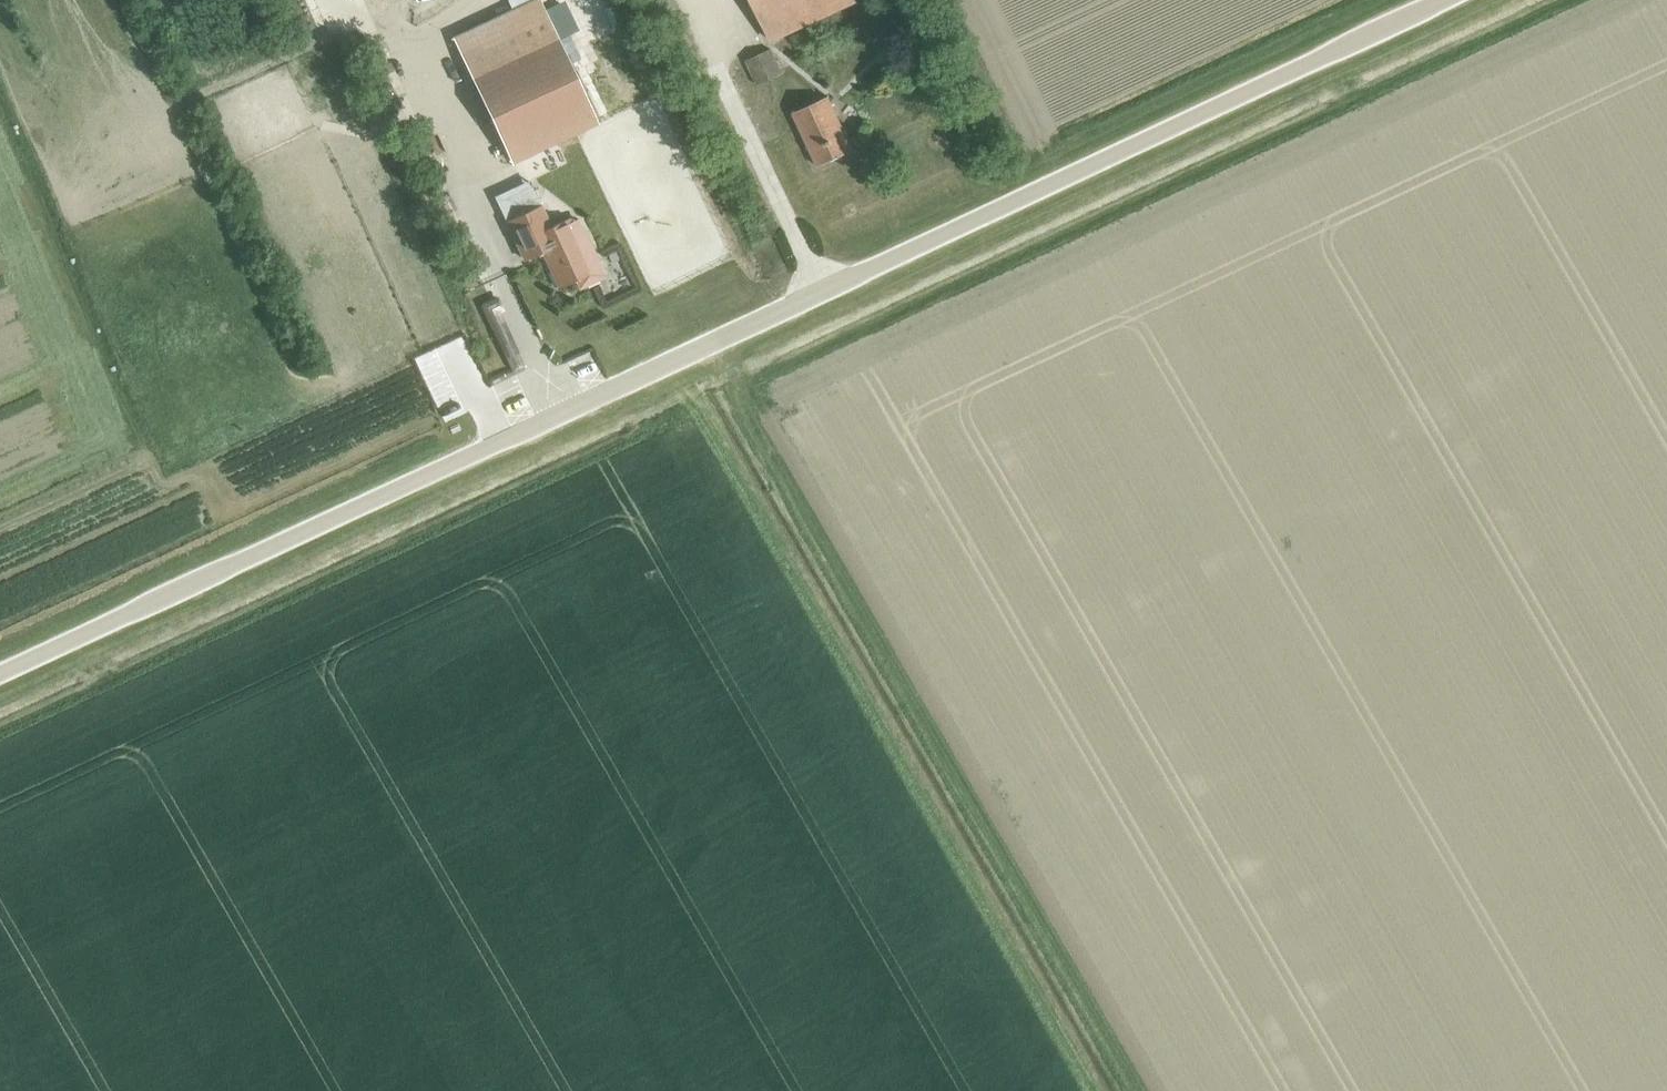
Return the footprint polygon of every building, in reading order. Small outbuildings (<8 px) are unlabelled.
[(513,162),(596,123),(538,0),(533,0),(454,37),(513,162)] [(771,41),(855,2),(854,0),(752,0),(771,41)] [(744,60),(756,84),(780,72),(769,48),(744,60)] [(792,113),(792,115),(794,114),(817,165),(816,165),(817,167),(852,150),(852,149),(851,149),(827,98),(828,98),(828,97),(792,113)] [(550,227),(540,205),(507,221),(525,260),(543,251),(558,286),(558,287),(576,279),(580,287),(604,276),(582,227),(574,230),(569,219),(570,219),(569,218),(550,227)]
